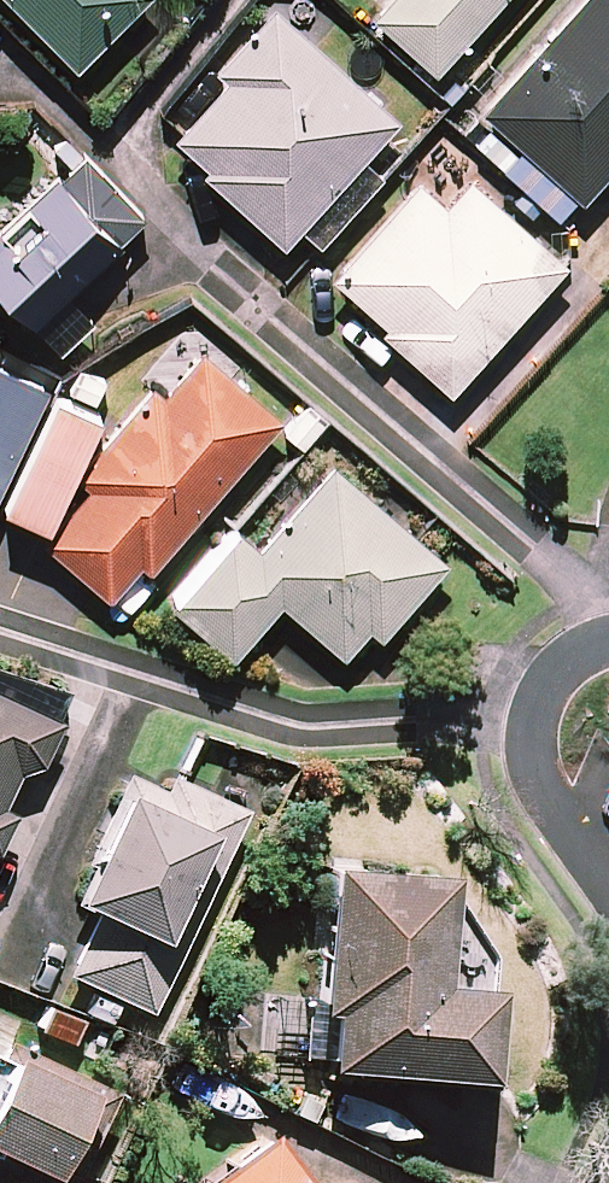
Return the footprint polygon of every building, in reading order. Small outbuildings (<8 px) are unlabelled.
[(72,64),(138,0),(11,0),(72,64)] [(372,13),(433,67),(493,0),(383,0),(372,13)] [(462,129),(560,216),(608,161),(608,0),(577,0),(462,129)] [(394,116),(276,6),(221,65),(229,73),(169,137),(281,241),(298,222),(317,239),(407,143),(387,124),(394,116)] [(79,148),(0,220),(0,285),(56,348),(93,315),(66,285),(142,217),(79,148)] [(561,258),(465,174),(443,199),(417,177),(332,274),(384,319),(378,325),(448,387),(561,258)] [(135,559),(145,568),(277,415),(198,347),(164,386),(153,376),(71,472),(85,484),(40,536),(106,593),(135,559)] [(0,361),(0,476),(44,382),(0,361)] [(97,411),(54,389),(1,499),(44,520),(97,411)] [(442,557),(329,461),(258,545),(233,524),(170,599),(231,651),(277,596),(341,650),(366,622),(378,632),(442,557)] [(10,779),(25,786),(56,718),(40,711),(0,693),(0,801),(10,779)] [(159,788),(123,771),(67,891),(96,905),(65,971),(149,1010),(195,911),(222,851),(242,808),(166,773),(159,788)] [(13,812),(0,806),(0,843),(13,812)] [(438,869),(318,860),(303,1056),(478,1069),(485,979),(430,975),(438,869)] [(0,1038),(0,1182),(64,1182),(109,1090),(0,1038)] [(260,1126),(181,1182),(302,1182),(260,1126)]
